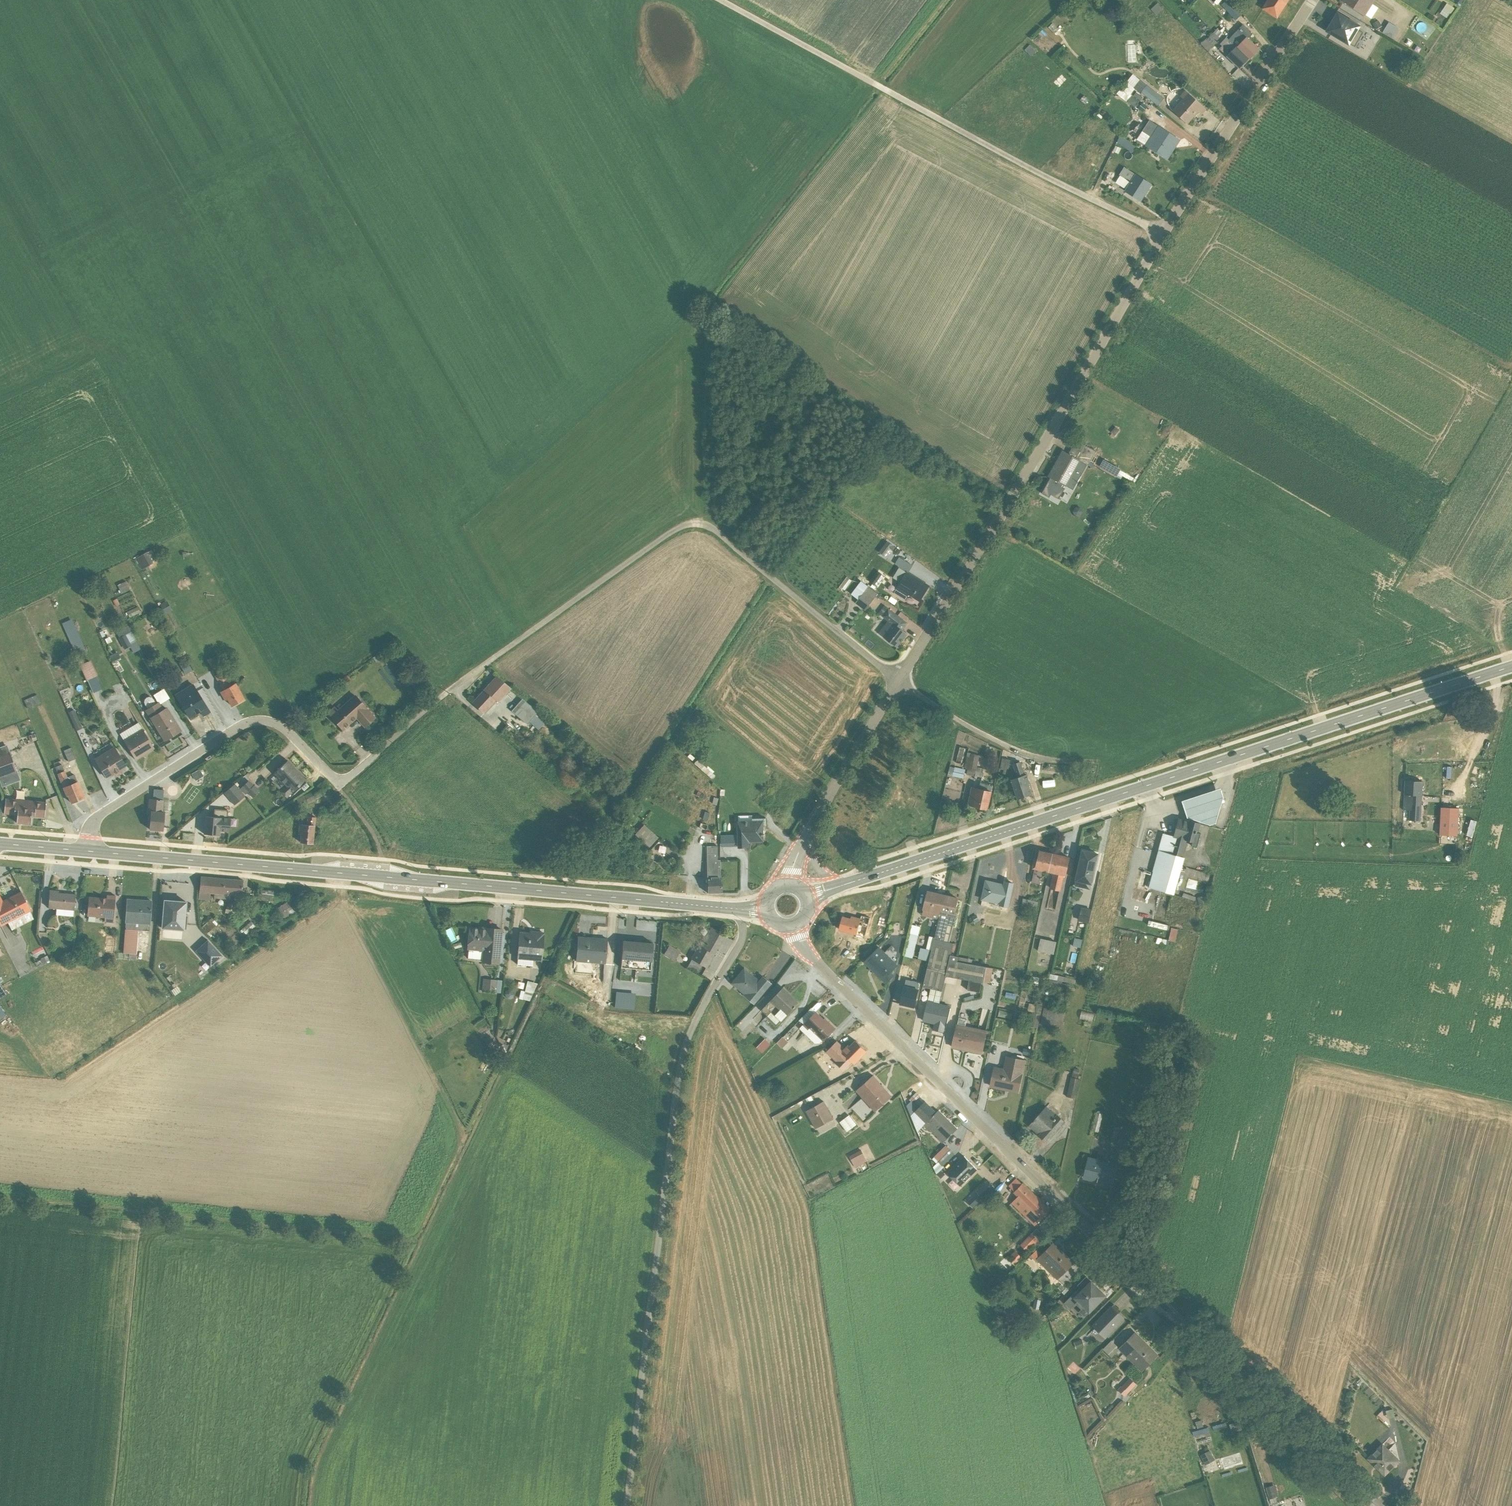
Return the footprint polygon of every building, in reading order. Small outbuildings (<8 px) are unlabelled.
[(1228,0),(1227,0),(1221,5),(1235,20),(1241,15),(1228,0)] [(1262,9),(1276,18),(1288,0),(1267,0),(1262,9)] [(1342,1),(1365,16),(1365,15),(1371,19),(1377,8),(1372,5),(1375,0),(1343,0),(1342,1)] [(1156,4),(1151,10),(1156,15),(1162,10),(1156,4)] [(1440,14),(1447,18),(1452,7),(1446,4),(1440,14)] [(1337,10),(1330,22),(1331,22),(1332,23),(1326,33),(1348,46),(1351,42),(1350,45),(1354,47),(1362,33),(1358,30),(1360,26),(1337,12),(1337,11),(1337,10)] [(1381,26),(1377,21),(1372,24),(1375,30),(1381,26)] [(1398,28),(1388,22),(1382,33),(1392,39),(1398,28)] [(1052,23),(1048,28),(1054,34),(1059,30),(1052,23)] [(1243,25),(1229,40),(1249,59),(1257,50),(1245,38),(1250,32),(1243,25)] [(1207,38),(1201,44),(1208,51),(1217,42),(1221,45),(1217,50),(1225,58),(1226,56),(1239,69),(1249,59),(1223,35),(1220,39),(1214,33),(1208,39),(1207,38)] [(1029,45),(1024,50),(1031,56),(1036,51),(1029,45)] [(1133,75),(1126,82),(1139,93),(1141,92),(1158,105),(1164,98),(1147,85),(1146,85),(1133,75)] [(1134,89),(1126,82),(1117,94),(1126,102),(1130,97),(1129,96),(1134,89)] [(1187,124),(1197,112),(1201,115),(1206,109),(1185,90),(1180,96),(1182,99),(1172,111),(1187,124)] [(1142,103),(1137,109),(1142,113),(1147,107),(1142,103)] [(1149,121),(1136,140),(1166,159),(1179,140),(1178,140),(1149,121)] [(1129,143),(1123,139),(1117,148),(1123,152),(1129,143)] [(1151,185),(1124,167),(1119,175),(1120,176),(1116,182),(1126,189),(1125,191),(1140,201),(1151,185)] [(1050,477),(1041,493),(1049,497),(1050,495),(1058,499),(1063,490),(1062,489),(1064,485),(1073,490),(1087,465),(1092,468),(1097,459),(1093,456),(1096,451),(1076,440),(1068,454),(1062,451),(1048,476),(1050,477)] [(887,542),(879,553),(884,556),(888,550),(891,552),(895,547),(887,542)] [(151,550),(135,559),(141,570),(152,563),(157,561),(151,550)] [(905,600),(909,594),(919,601),(920,600),(928,586),(908,573),(912,566),(899,557),(895,564),(898,566),(898,567),(899,568),(893,578),(899,582),(893,593),(905,600)] [(870,586),(874,589),(876,586),(876,587),(877,586),(878,587),(879,585),(878,584),(879,583),(880,583),(882,582),(881,581),(882,579),(883,579),(884,577),(883,577),(884,576),(880,573),(878,575),(875,573),(871,580),(873,582),(870,586)] [(125,581),(117,585),(119,590),(118,591),(118,593),(120,592),(121,594),(129,590),(125,581)] [(877,594),(867,587),(855,603),(865,610),(877,594)] [(879,634),(897,647),(907,634),(902,630),(907,623),(884,606),(878,613),(888,621),(879,634)] [(137,607),(126,612),(129,618),(140,613),(137,607)] [(87,654),(71,619),(61,624),(77,658),(86,654),(87,654)] [(136,641),(131,632),(127,626),(115,632),(124,649),(130,646),(130,645),(136,641)] [(120,657),(117,652),(109,656),(111,662),(120,657)] [(210,658),(206,660),(212,670),(221,665),(216,656),(211,659),(210,658)] [(79,663),(78,663),(86,680),(87,680),(92,689),(98,687),(93,677),(97,676),(90,660),(82,664),(81,662),(79,663)] [(157,660),(150,665),(152,669),(155,667),(160,676),(164,674),(159,665),(160,664),(157,660)] [(192,671),(187,663),(180,667),(185,675),(192,671)] [(222,671),(214,676),(222,690),(220,691),(225,700),(227,699),(231,706),(243,699),(234,684),(226,669),(222,671)] [(496,677),(472,703),(484,714),(494,703),(496,704),(509,689),(496,677)] [(192,684),(174,694),(189,717),(199,711),(203,716),(209,712),(192,684)] [(145,710),(164,740),(180,731),(166,708),(165,708),(163,709),(160,705),(169,699),(164,691),(154,697),(157,702),(156,703),(153,699),(151,697),(148,697),(146,697),(144,699),(143,702),(144,704),(146,709),(145,710)] [(40,703),(36,695),(23,700),(27,709),(40,703)] [(334,707),(327,713),(341,729),(355,717),(364,727),(374,718),(354,696),(337,711),(334,707)] [(530,705),(523,699),(512,711),(527,724),(535,716),(530,711),(532,708),(529,706),(530,705)] [(82,728),(74,710),(67,713),(76,731),(82,728)] [(305,710),(298,715),(301,720),(308,715),(305,710)] [(535,724),(533,725),(535,727),(537,725),(538,726),(536,728),(538,729),(539,727),(543,730),(547,725),(538,718),(534,723),(535,724)] [(119,734),(135,760),(154,748),(142,729),(141,729),(137,723),(119,734)] [(119,774),(127,769),(113,747),(94,758),(106,778),(118,771),(119,774)] [(964,748),(960,747),(956,763),(960,764),(964,748)] [(70,748),(63,751),(68,762),(75,759),(70,748)] [(9,752),(0,756),(0,778),(17,771),(9,752)] [(974,776),(981,777),(983,769),(977,767),(979,755),(970,754),(970,753),(967,752),(964,767),(967,770),(966,775),(974,776)] [(1010,760),(1002,759),(1000,769),(1003,770),(1002,774),(1007,774),(1010,760)] [(305,779),(287,761),(273,773),(277,777),(272,782),(279,790),(278,791),(285,798),(305,779)] [(1024,776),(1019,762),(1013,765),(1016,772),(1011,774),(1013,779),(1011,780),(1018,799),(1031,794),(1027,784),(1029,783),(1026,775),(1024,776)] [(75,802),(83,798),(74,775),(73,775),(67,777),(64,771),(61,764),(54,767),(66,796),(68,796),(71,803),(75,802)] [(949,767),(947,775),(953,776),(963,779),(965,769),(955,767),(954,768),(949,767)] [(199,769),(191,774),(195,781),(203,776),(199,769)] [(239,788),(245,795),(247,792),(252,798),(259,791),(249,779),(239,788)] [(1420,821),(1422,782),(1404,781),(1402,810),(1409,811),(1408,820),(1420,821)] [(245,795),(239,788),(234,783),(223,793),(234,805),(245,796),(245,795)] [(972,787),(968,805),(987,809),(992,785),(980,783),(979,789),(972,787)] [(1220,786),(1180,798),(1187,814),(1208,822),(1215,820),(1222,795),(1220,786)] [(162,800),(163,790),(153,789),(152,799),(149,799),(148,812),(150,812),(148,829),(162,830),(164,812),(162,812),(163,800),(162,800)] [(705,796),(697,792),(695,796),(703,800),(705,796)] [(5,798),(3,814),(17,815),(16,823),(30,824),(31,816),(44,817),(45,802),(5,798)] [(1458,809),(1441,808),(1439,835),(1456,836),(1458,809)] [(203,834),(219,835),(219,831),(229,831),(230,819),(226,819),(227,811),(214,809),(213,817),(205,817),(203,834)] [(299,842),(312,844),(314,825),(315,826),(316,817),(307,816),(306,825),(299,824),(298,834),(300,834),(299,842)] [(730,836),(731,844),(739,844),(739,847),(748,846),(748,841),(763,840),(762,826),(765,825),(765,818),(752,819),(752,816),(738,816),(738,821),(737,821),(737,836),(730,836)] [(1194,843),(1199,824),(1190,821),(1190,823),(1179,820),(1174,836),(1163,833),(1147,887),(1174,894),(1188,841),(1194,843)] [(657,838),(643,825),(635,834),(649,847),(657,838)] [(707,893),(721,893),(720,860),(717,860),(717,846),(706,847),(707,893)] [(1048,872),(1052,854),(1039,851),(1037,859),(1035,859),(1033,869),(1034,869),(1031,883),(1039,884),(1042,871),(1048,872)] [(1097,854),(1082,851),(1075,886),(1089,890),(1097,854)] [(1050,889),(1060,891),(1064,876),(1065,876),(1069,858),(1052,854),(1048,872),(1053,873),(1050,889)] [(1189,868),(1187,878),(1206,882),(1208,872),(1189,868)] [(200,877),(198,900),(209,900),(209,893),(213,894),(213,898),(227,899),(228,895),(234,896),(233,902),(240,903),(242,881),(200,877)] [(986,881),(980,900),(999,904),(998,905),(1007,907),(1012,884),(1005,882),(1004,886),(986,881)] [(58,891),(49,890),(48,908),(56,909),(56,915),(72,916),(73,910),(75,894),(58,893),(58,891)] [(259,890),(258,900),(271,902),(273,891),(259,890)] [(0,926),(30,911),(20,892),(2,901),(0,898),(0,925),(0,926)] [(944,896),(927,892),(922,916),(938,920),(944,896)] [(283,919),(305,904),(298,894),(275,910),(278,914),(279,913),(283,919)] [(106,898),(88,897),(87,910),(81,909),(80,916),(104,917),(104,922),(112,923),(115,896),(106,895),(106,898)] [(957,899),(944,896),(934,939),(949,943),(953,926),(958,908),(957,908),(955,908),(957,899)] [(1198,904),(1207,902),(1205,896),(1197,898),(1198,904)] [(148,931),(151,901),(127,899),(125,929),(124,929),(123,953),(128,954),(128,960),(135,961),(138,930),(148,931)] [(1023,899),(1021,908),(1035,911),(1037,902),(1023,899)] [(164,900),(161,928),(183,930),(185,902),(164,900)] [(227,903),(224,913),(233,915),(234,911),(235,905),(227,903)] [(1088,923),(1091,910),(1081,907),(1077,921),(1088,923)] [(871,915),(866,930),(880,934),(884,919),(871,915)] [(850,919),(842,917),(839,929),(857,934),(856,936),(864,938),(869,918),(861,916),(860,919),(851,917),(850,919)] [(211,918),(201,928),(206,934),(217,924),(211,918)] [(1168,940),(1175,941),(1178,928),(1171,927),(1168,940)] [(485,930),(469,929),(467,950),(482,951),(481,962),(497,964),(498,962),(502,962),(504,933),(500,933),(501,930),(485,928),(485,930)] [(702,937),(690,958),(691,959),(686,967),(697,973),(701,965),(706,968),(724,936),(711,928),(704,938),(702,937)] [(519,933),(516,965),(532,966),(532,960),(540,961),(543,934),(534,933),(534,936),(529,936),(530,934),(519,933)] [(907,944),(915,947),(917,935),(910,933),(907,944)] [(578,937),(576,962),(604,964),(606,939),(597,938),(578,937)] [(1082,940),(1074,938),(1072,946),(1080,947),(1082,940)] [(207,939),(194,950),(209,967),(221,955),(207,939)] [(622,939),(620,968),(650,971),(652,942),(622,939)] [(951,955),(953,944),(949,943),(934,939),(923,987),(942,992),(945,976),(953,977),(958,957),(951,955)] [(1056,942),(1040,939),(1038,951),(1053,954),(1056,942)] [(915,947),(907,944),(904,956),(912,958),(915,947)] [(680,951),(669,945),(663,955),(674,961),(680,951)] [(38,963),(49,959),(44,947),(33,951),(38,963)] [(898,965),(879,947),(864,962),(885,983),(893,975),(891,972),(898,965)] [(918,959),(927,961),(930,951),(920,948),(918,959)] [(957,961),(953,977),(969,980),(967,990),(979,992),(981,983),(983,983),(983,982),(990,983),(992,968),(957,961)] [(913,978),(914,972),(908,971),(909,967),(902,965),(900,975),(913,978)] [(744,970),(733,983),(745,993),(743,995),(753,1003),(770,983),(763,978),(759,982),(744,970)] [(1049,978),(1074,984),(1075,980),(1050,974),(1049,978)] [(500,993),(501,981),(482,979),(481,991),(500,993)] [(1049,979),(1048,985),(1049,985),(1048,988),(1054,990),(1055,987),(1061,988),(1062,982),(1049,979)] [(914,1007),(919,982),(905,980),(900,1004),(914,1007)] [(520,991),(518,999),(528,1001),(536,984),(527,982),(524,992),(520,991)] [(1042,1005),(1046,986),(1042,985),(1038,1004),(1042,1005)] [(761,1010),(767,1016),(776,1024),(780,1020),(781,1021),(798,1004),(782,988),(761,1010)] [(942,992),(930,989),(923,1021),(934,1024),(933,1030),(943,1032),(949,1006),(939,1003),(942,992)] [(507,999),(510,999),(513,997),(513,994),(510,990),(507,990),(505,991),(504,994),(507,999)] [(616,993),(615,1008),(634,1010),(635,995),(616,993)] [(1028,1026),(1037,1028),(1041,1006),(1029,1004),(1027,1011),(1031,1012),(1028,1026)] [(811,1008),(799,1020),(803,1024),(799,1029),(814,1043),(819,1043),(822,1041),(823,1041),(835,1029),(827,1021),(826,1022),(811,1008)] [(1065,1013),(1043,1008),(1039,1027),(1061,1032),(1065,1013)] [(1012,1013),(999,1010),(998,1016),(1010,1019),(1012,1013)] [(959,1018),(958,1018),(957,1024),(952,1047),(981,1053),(986,1030),(965,1026),(966,1020),(959,1018)] [(788,1042),(782,1037),(776,1043),(782,1048),(788,1042)] [(770,1044),(764,1039),(756,1047),(762,1053),(770,1044)] [(836,1063),(843,1071),(852,1062),(853,1064),(866,1051),(856,1041),(850,1047),(848,1045),(845,1049),(837,1041),(826,1052),(836,1063)] [(994,1067),(990,1086),(1017,1092),(1024,1060),(1006,1056),(1003,1068),(994,1067)] [(1079,1070),(1073,1069),(1071,1077),(1066,1097),(1075,1099),(1080,1080),(1078,1079),(1079,1075),(1078,1075),(1079,1070)] [(891,1097),(872,1076),(855,1091),(874,1112),(891,1097)] [(936,1113),(924,1101),(918,1107),(913,1102),(919,1096),(916,1093),(909,1100),(910,1102),(906,1106),(910,1116),(917,1132),(936,1113)] [(833,1119),(823,1101),(805,1111),(815,1129),(833,1119)] [(1064,1121),(1047,1106),(1029,1126),(1037,1132),(1038,1131),(1041,1133),(1039,1136),(1046,1142),(1064,1121)] [(1091,1131),(1098,1133),(1102,1114),(1099,1114),(1100,1111),(1097,1110),(1097,1113),(1096,1113),(1091,1131)] [(936,1138),(942,1144),(956,1129),(938,1111),(923,1126),(929,1131),(930,1130),(937,1137),(936,1138)] [(839,1122),(847,1132),(856,1125),(849,1115),(839,1122)] [(1128,1131),(1115,1128),(1112,1138),(1117,1139),(1115,1146),(1124,1149),(1128,1131)] [(950,1150),(945,1145),(931,1159),(936,1164),(933,1167),(935,1173),(954,1154),(950,1150)] [(862,1152),(849,1158),(854,1168),(867,1161),(862,1152)] [(947,1173),(960,1186),(977,1170),(964,1156),(947,1173)] [(1088,1157),(1084,1174),(1097,1177),(1096,1183),(1097,1182),(1111,1186),(1116,1167),(1115,1167),(1116,1164),(1088,1157)] [(1050,1210),(1022,1183),(1021,1184),(1016,1178),(1008,1186),(1014,1191),(1013,1193),(1017,1197),(1011,1203),(1034,1226),(1050,1210)] [(966,1202),(972,1208),(994,1187),(988,1180),(976,1192),(966,1202)] [(1041,1235),(1036,1230),(1032,1234),(1031,1233),(1020,1245),(1028,1252),(1039,1241),(1038,1240),(1041,1235)] [(1072,1263),(1052,1244),(1037,1260),(1056,1279),(1072,1263)] [(1022,1258),(1015,1251),(1008,1259),(1015,1265),(1022,1258)] [(1064,1303),(1069,1309),(1075,1303),(1081,1309),(1079,1312),(1083,1316),(1104,1296),(1086,1277),(1077,1285),(1079,1288),(1064,1303)] [(1105,1338),(1123,1319),(1118,1314),(1120,1311),(1113,1304),(1105,1313),(1092,1326),(1095,1329),(1093,1331),(1093,1332),(1094,1334),(1096,1334),(1097,1333),(1098,1332),(1105,1338)] [(1141,1372),(1157,1355),(1134,1333),(1119,1348),(1112,1341),(1104,1350),(1111,1356),(1118,1349),(1141,1372)] [(1136,1384),(1130,1378),(1121,1386),(1120,1386),(1117,1389),(1124,1396),(1136,1384)] [(1242,1431),(1239,1422),(1229,1425),(1232,1434),(1242,1431)] [(1259,1433),(1257,1425),(1247,1428),(1250,1436),(1259,1433)] [(1207,1428),(1192,1432),(1194,1437),(1209,1433),(1207,1428)] [(1399,1460),(1383,1444),(1368,1459),(1384,1475),(1399,1460)] [(1214,1460),(1209,1451),(1200,1456),(1205,1465),(1214,1460)]
